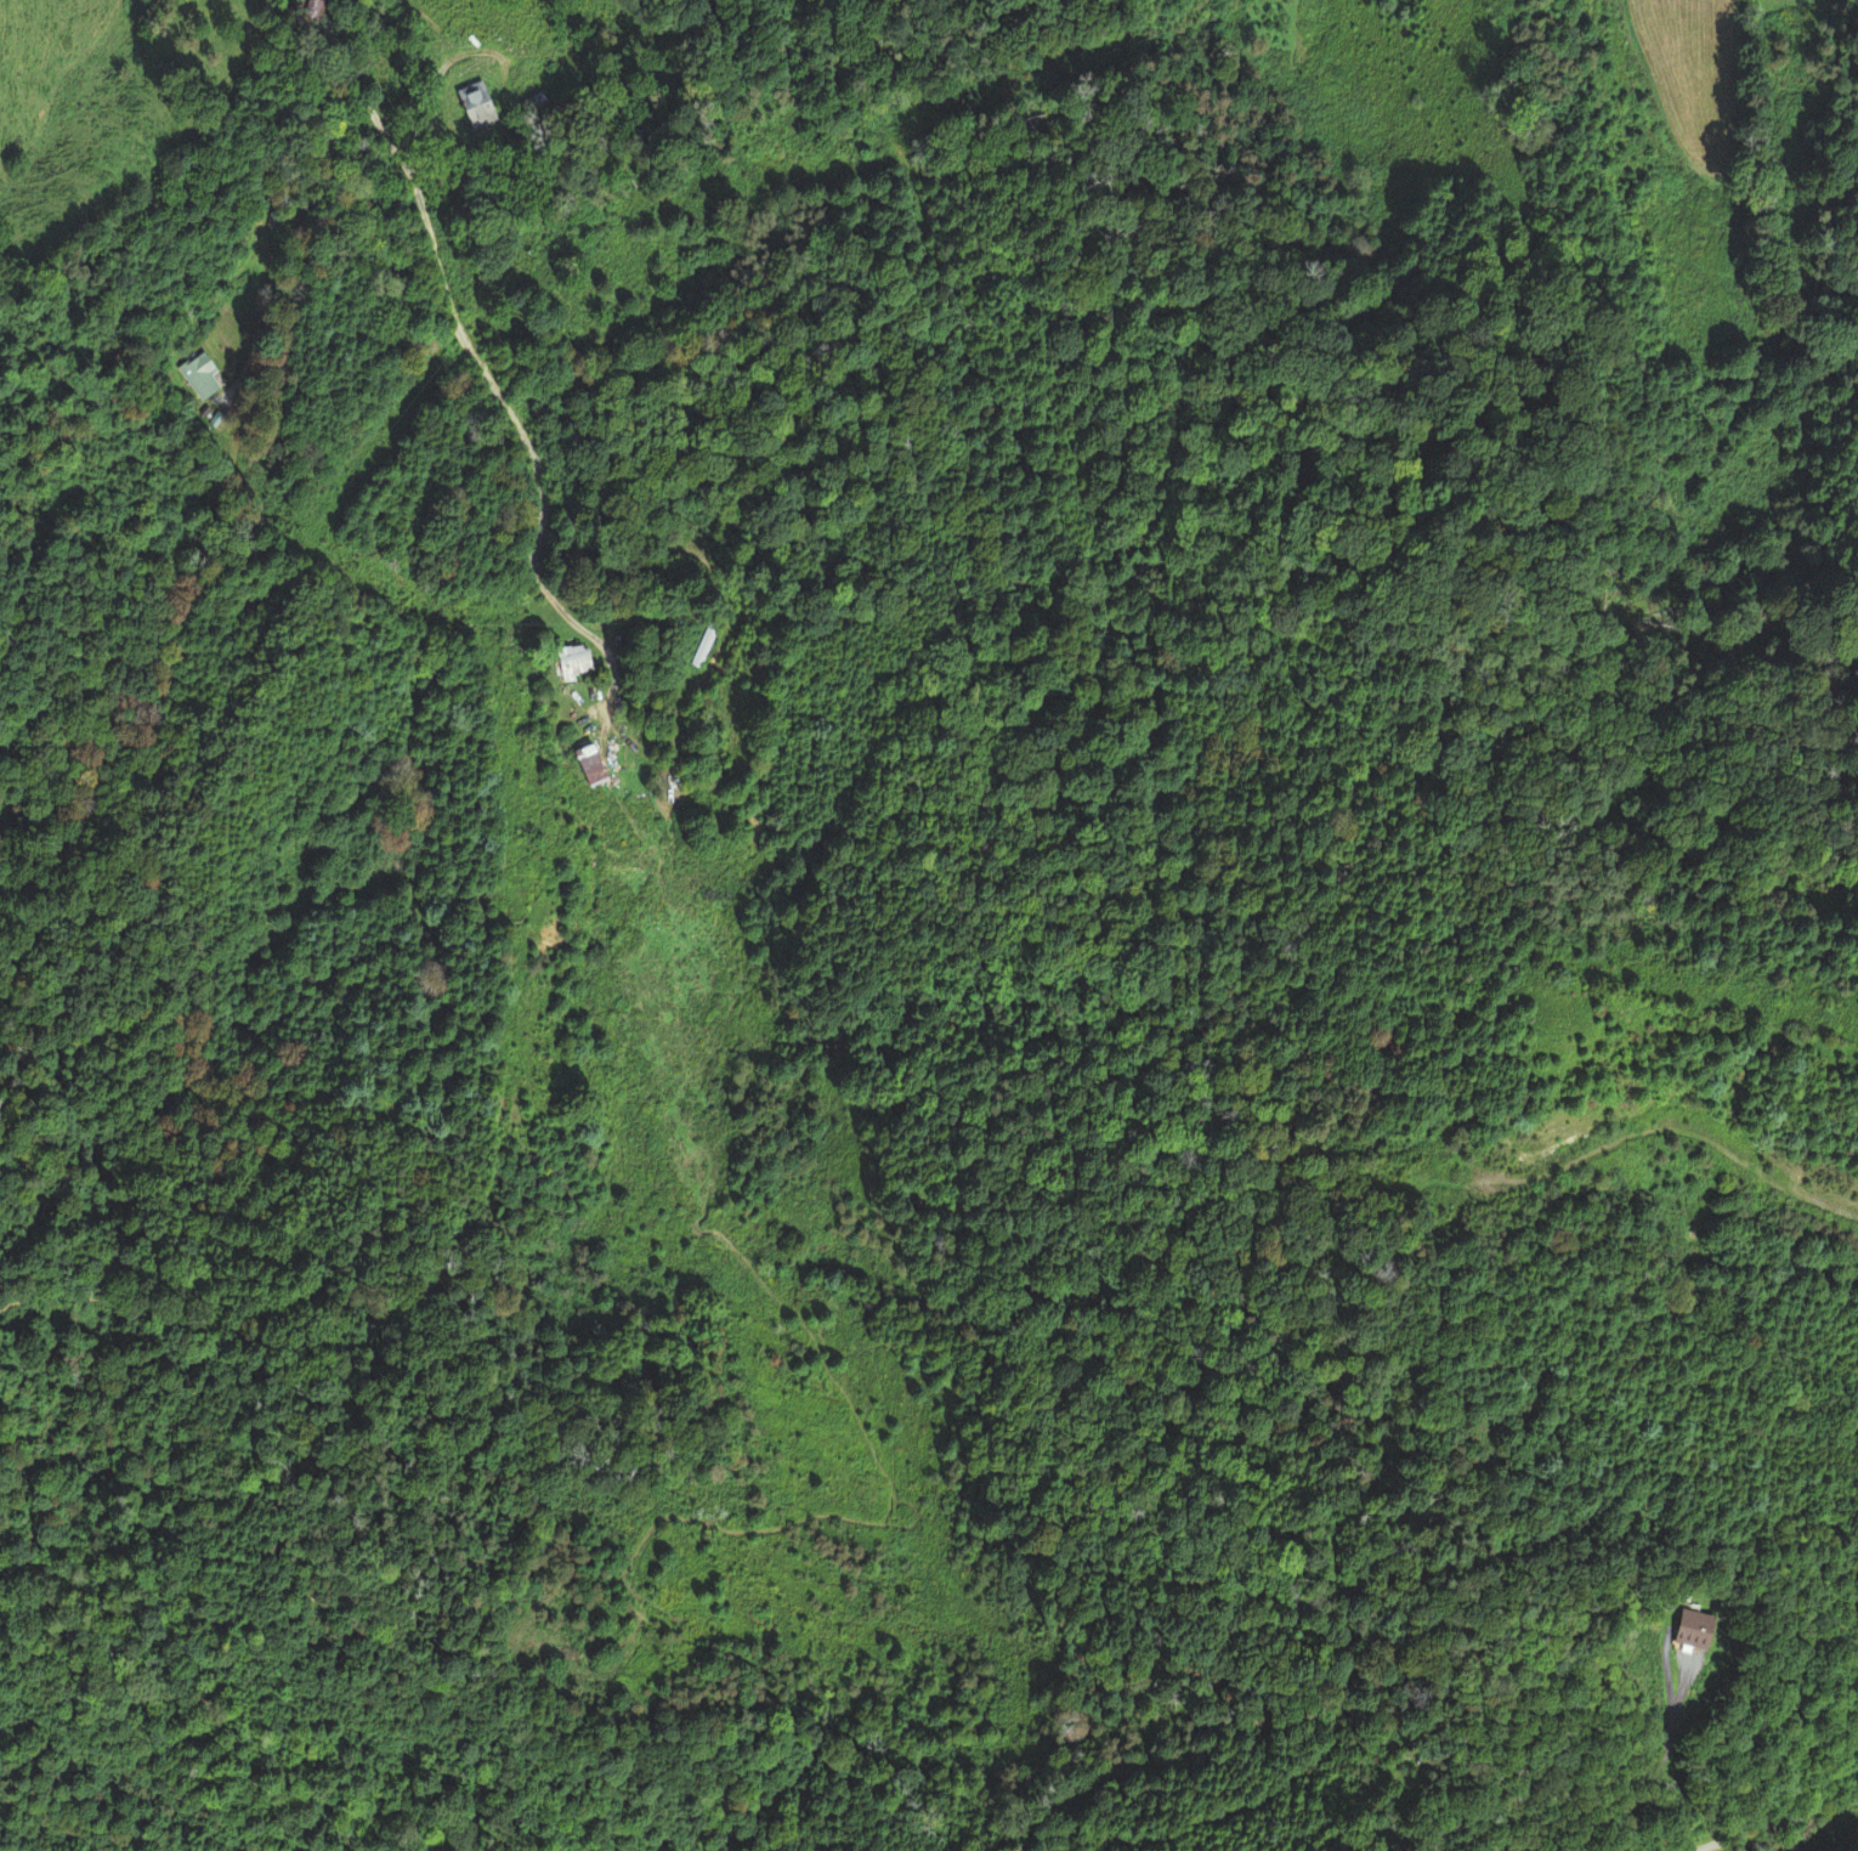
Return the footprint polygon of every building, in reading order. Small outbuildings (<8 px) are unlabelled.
[(285,15),(316,23),(323,0),(290,0),(285,15)] [(457,90),(472,125),(497,114),(481,79),(457,90)] [(209,374),(215,369),(202,351),(186,362),(185,360),(175,367),(199,400),(217,386),(209,374)] [(719,621),(709,616),(689,662),(699,666),(719,621)] [(585,647),(556,655),(561,675),(591,667),(585,647)] [(606,776),(590,741),(573,749),(588,783),(606,776)] [(1682,1607),(1715,1615),(1706,1648),(1675,1640),(1682,1607)]
